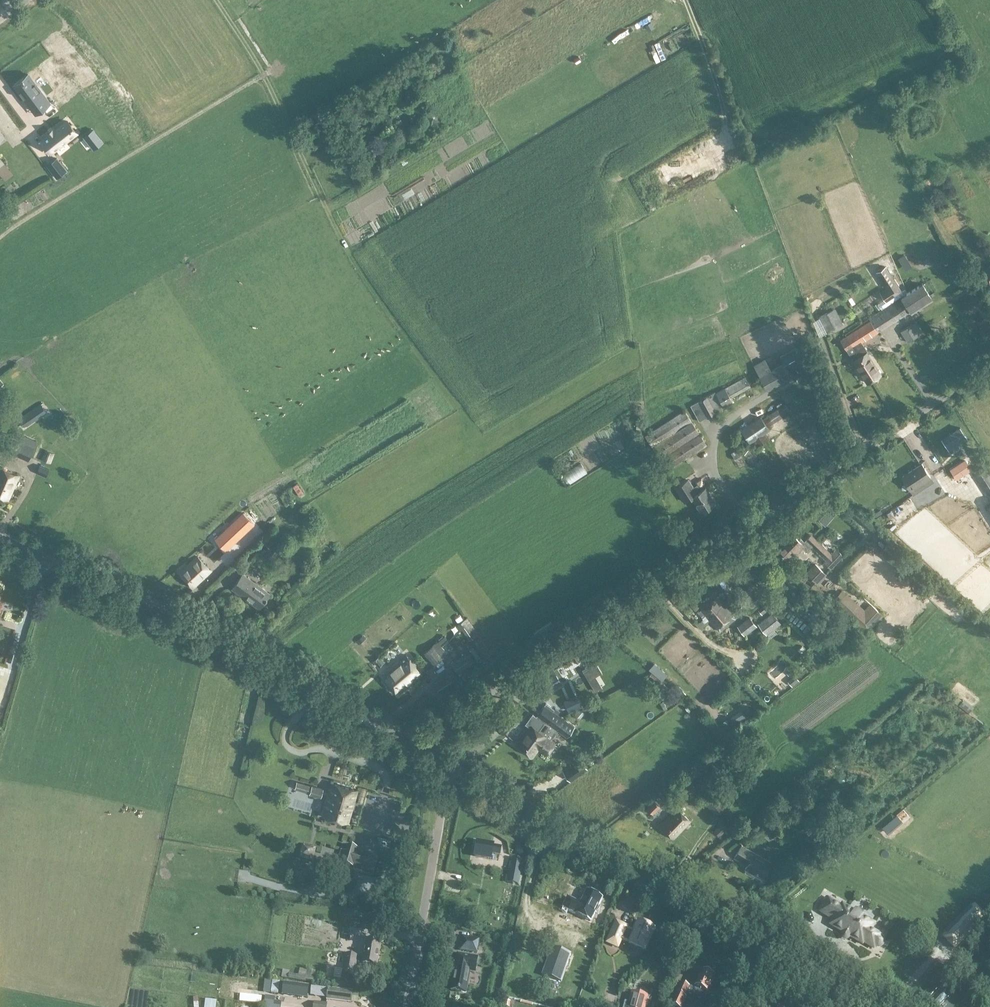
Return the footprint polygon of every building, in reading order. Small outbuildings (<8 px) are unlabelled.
[(21,79),(14,84),(25,99),(25,98),(30,104),(32,103),(38,112),(43,108),(50,103),(43,94),(28,74),(23,77),(21,78),(21,79)] [(378,86),(385,101),(391,98),(384,83),(378,86)] [(411,105),(424,98),(422,94),(409,101),(411,105)] [(358,105),(365,114),(370,111),(363,102),(358,105)] [(400,118),(393,123),(404,140),(412,134),(409,130),(408,130),(400,118)] [(49,135),(42,139),(52,151),(76,133),(67,121),(55,130),(54,129),(48,133),(49,135)] [(93,129),(84,136),(94,149),(103,141),(93,129)] [(391,147),(398,142),(396,138),(388,143),(391,147)] [(13,173),(0,157),(0,174),(5,180),(13,173)] [(57,177),(66,170),(57,157),(47,165),(57,177)] [(901,264),(907,275),(915,272),(908,260),(901,264)] [(886,288),(880,292),(886,301),(893,297),(895,300),(903,294),(902,291),(886,266),(876,272),(886,288)] [(871,320),(847,335),(852,344),(860,339),(862,342),(929,299),(920,285),(869,318),(871,320)] [(983,304),(976,295),(971,299),(969,297),(962,303),(969,313),(983,304)] [(835,308),(819,316),(826,331),(842,324),(835,308)] [(943,327),(949,322),(944,317),(938,323),(943,327)] [(916,321),(901,331),(908,342),(924,332),(916,321)] [(987,324),(979,330),(985,341),(989,337),(989,325),(988,326),(987,324)] [(867,383),(872,380),(864,367),(867,366),(852,344),(847,335),(840,340),(853,360),(853,361),(867,383)] [(864,367),(872,380),(881,374),(867,352),(868,352),(862,342),(860,339),(852,344),(867,366),(864,367)] [(792,376),(789,370),(807,360),(800,346),(780,357),(783,363),(771,369),(765,359),(754,365),(768,390),(792,376)] [(690,405),(699,421),(733,402),(731,397),(750,386),(745,376),(716,392),(715,391),(690,405)] [(47,412),(40,403),(18,419),(24,428),(47,412)] [(760,416),(741,429),(749,443),(753,441),(757,447),(770,438),(766,432),(770,429),(769,428),(772,426),(771,424),(782,417),(781,416),(789,410),(785,404),(762,419),(760,416)] [(707,445),(685,410),(645,435),(668,471),(707,445)] [(957,429),(943,437),(948,445),(949,446),(953,444),(963,438),(957,429)] [(13,430),(4,449),(28,460),(37,440),(28,436),(27,437),(13,430)] [(741,451),(747,456),(753,448),(747,444),(741,451)] [(51,462),(55,453),(46,449),(42,458),(51,462)] [(742,456),(737,449),(731,452),(735,460),(742,456)] [(965,460),(951,469),(956,476),(959,474),(961,476),(971,469),(965,460)] [(916,468),(902,477),(910,489),(911,490),(931,477),(922,464),(916,468)] [(40,465),(37,473),(46,477),(50,469),(40,465)] [(19,476),(0,467),(0,496),(9,500),(19,476)] [(706,487),(701,491),(697,485),(694,487),(689,479),(676,488),(685,502),(692,497),(701,512),(715,502),(706,487)] [(985,485),(981,485),(983,494),(989,493),(989,479),(984,480),(985,485)] [(820,519),(823,523),(833,511),(836,513),(839,510),(832,505),(820,519)] [(900,529),(913,519),(906,510),(893,520),(900,529)] [(250,538),(261,529),(254,521),(243,530),(250,538)] [(242,534),(232,524),(216,539),(226,549),(242,534)] [(795,556),(802,548),(806,552),(812,546),(826,560),(823,562),(831,569),(844,556),(836,548),(831,553),(812,534),(804,541),(801,538),(799,540),(794,535),(779,552),(788,561),(794,554),(795,556)] [(181,573),(193,586),(210,571),(197,557),(181,573)] [(884,582),(876,575),(865,586),(891,612),(902,600),(888,586),(892,582),(896,585),(913,568),(902,557),(884,574),(888,578),(884,582)] [(807,573),(818,583),(827,574),(816,564),(807,573)] [(243,573),(232,588),(259,608),(270,593),(243,573)] [(752,591),(746,597),(748,599),(749,600),(747,603),(752,609),(761,600),(758,596),(758,597),(755,594),(759,591),(753,584),(749,588),(752,591)] [(821,606),(808,595),(801,604),(815,614),(821,606)] [(702,618),(706,615),(710,620),(715,616),(714,614),(718,611),(718,610),(717,609),(724,604),(717,596),(698,613),(702,618)] [(715,616),(710,620),(717,628),(720,632),(736,618),(733,615),(724,604),(717,609),(718,610),(718,611),(714,614),(715,616)] [(768,609),(764,605),(758,610),(762,614),(768,609)] [(766,634),(781,623),(772,612),(757,623),(766,634)] [(756,626),(750,617),(738,626),(745,635),(756,626)] [(840,625),(836,630),(842,635),(840,638),(844,641),(850,634),(842,628),(840,625)] [(362,635),(356,640),(358,643),(364,638),(362,635)] [(435,665),(448,653),(438,641),(424,653),(435,665)] [(458,673),(474,661),(468,653),(452,665),(458,673)] [(406,655),(383,674),(386,678),(391,684),(399,694),(418,678),(422,674),(414,665),(406,655)] [(383,664),(377,658),(374,661),(379,667),(383,664)] [(594,663),(584,670),(589,678),(599,672),(594,663)] [(456,685),(455,684),(460,681),(453,671),(448,675),(448,674),(434,683),(441,694),(456,685)] [(552,674),(528,689),(529,690),(535,701),(559,685),(559,684),(561,682),(558,678),(557,676),(554,677),(552,675),(552,674)] [(596,676),(588,680),(595,691),(602,686),(596,676)] [(661,680),(659,682),(655,686),(660,690),(666,684),(662,680),(661,680)] [(564,701),(568,711),(585,703),(581,693),(564,701)] [(546,703),(536,716),(545,723),(553,711),(555,709),(546,703)] [(585,712),(579,709),(575,715),(580,719),(585,712)] [(567,736),(575,726),(553,711),(545,723),(525,750),(533,756),(539,748),(547,754),(555,742),(546,736),(553,726),(567,736)] [(505,712),(495,726),(505,733),(514,719),(505,712)] [(529,727),(517,744),(525,750),(545,723),(536,716),(533,713),(525,724),(529,727)] [(736,734),(743,743),(756,734),(749,725),(736,734)] [(587,768),(580,758),(571,765),(563,770),(570,780),(578,775),(587,768)] [(323,815),(348,822),(358,790),(332,783),(323,815)] [(312,786),(310,793),(310,794),(321,797),(323,789),(312,786)] [(653,802),(647,808),(653,814),(655,815),(658,812),(656,810),(664,802),(659,796),(657,795),(652,800),(653,802)] [(677,808),(661,825),(674,838),(690,821),(677,808)] [(897,814),(882,827),(887,833),(902,820),(897,814)] [(720,823),(713,831),(719,836),(726,829),(720,823)] [(491,860),(492,854),(500,855),(502,847),(477,843),(475,857),(491,860)] [(753,874),(754,873),(763,879),(772,863),(742,845),(735,857),(748,864),(745,868),(746,869),(745,870),(746,872),(751,875),(753,874)] [(353,867),(374,873),(378,859),(357,853),(358,849),(347,846),(342,864),(353,867)] [(523,861),(512,860),(508,883),(519,885),(523,861)] [(667,870),(673,874),(676,869),(670,865),(667,870)] [(568,898),(563,908),(590,921),(602,898),(587,891),(583,898),(580,904),(575,901),(568,898)] [(849,939),(850,937),(862,944),(864,943),(874,949),(875,946),(877,947),(879,947),(880,947),(882,946),(883,944),(883,943),(883,941),(882,939),(880,938),(881,936),(871,930),(874,925),(862,917),(863,916),(863,914),(863,912),(862,911),(861,910),(860,909),(858,909),(857,910),(855,911),(854,912),(842,906),(841,907),(827,899),(819,912),(834,920),(831,925),(843,933),(842,935),(842,936),(842,937),(842,938),(842,939),(843,940),(844,940),(845,941),(846,941),(847,940),(848,940),(849,939)] [(859,907),(871,920),(877,915),(865,902),(859,907)] [(945,935),(943,937),(954,949),(986,918),(975,906),(972,909),(945,935)] [(970,906),(943,933),(945,935),(972,908),(970,906)] [(819,941),(832,929),(816,912),(803,924),(819,941)] [(644,950),(654,928),(639,921),(634,932),(626,929),(627,927),(617,922),(608,942),(618,947),(622,939),(629,942),(629,943),(644,950)] [(479,939),(462,936),(460,951),(477,953),(479,939)] [(367,940),(363,964),(376,966),(380,943),(367,940)] [(563,951),(551,947),(541,977),(561,983),(571,955),(571,954),(563,951)] [(341,979),(341,980),(349,981),(362,983),(364,972),(355,971),(358,956),(345,954),(342,970),(342,971),(341,979)] [(478,958),(458,954),(451,991),(466,994),(470,972),(475,973),(478,958)] [(690,987),(687,992),(703,1000),(714,977),(702,971),(694,986),(691,984),(690,987)] [(314,979),(309,978),(307,977),(298,976),(289,974),(288,979),(313,984),(314,979)] [(293,991),(292,995),(307,997),(308,986),(284,982),(283,990),(293,991)] [(680,983),(670,1003),(678,1006),(680,1006),(687,992),(690,987),(680,983)] [(326,1000),(351,1003),(353,991),(328,988),(326,1000)] [(924,1006),(939,1006),(949,996),(940,988),(924,1006)] [(624,1006),(645,1006),(648,995),(632,991),(628,1003),(625,1002),(624,1006)] [(261,1004),(262,997),(240,994),(239,1002),(261,1004)]
